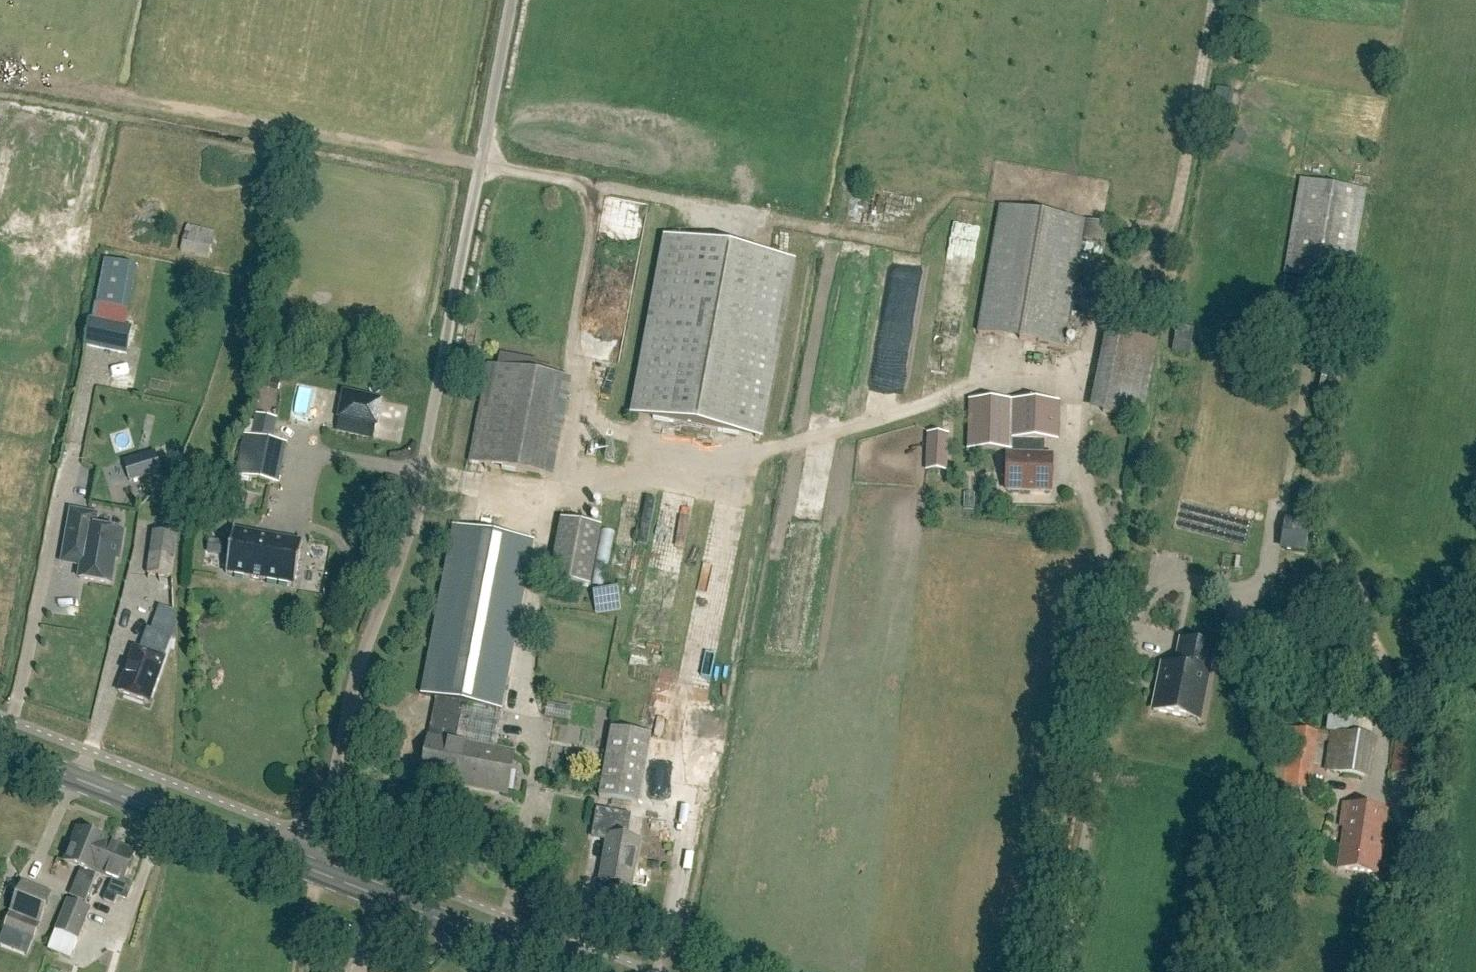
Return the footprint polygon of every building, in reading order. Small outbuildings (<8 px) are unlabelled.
[(1230,106),(1232,88),(1218,86),(1215,104),(1230,106)] [(1286,276),(1349,287),(1366,190),(1302,179),(1286,276)] [(1094,305),(1108,225),(1000,206),(978,332),(1063,347),(1072,301),(1094,305)] [(182,252),(210,259),(216,232),(188,225),(182,252)] [(760,438),(793,262),(668,238),(634,414),(760,438)] [(104,260),(97,305),(129,310),(137,266),(104,260)] [(1111,313),(1094,406),(1146,415),(1163,323),(1111,313)] [(127,355),(132,327),(89,319),(84,347),(127,355)] [(1194,330),(1177,327),(1172,353),(1189,356),(1194,330)] [(537,475),(555,377),(488,364),(470,462),(537,475)] [(381,398),(346,391),(341,417),(376,424),(381,398)] [(1059,441),(1060,403),(970,400),(968,449),(1010,451),(1010,454),(1008,454),(1007,490),(1051,492),(1052,456),(1038,455),(1039,440),(1059,441)] [(237,476),(279,484),(287,444),(273,441),(278,419),(258,415),(253,437),(245,435),(237,476)] [(927,468),(948,468),(949,433),(926,433),(925,466),(927,466),(927,468)] [(130,481),(160,472),(154,451),(123,461),(130,481)] [(645,495),(640,541),(653,542),(658,496),(645,495)] [(119,559),(123,532),(95,527),(97,515),(72,510),(65,550),(84,553),(80,579),(112,584),(116,559),(119,559)] [(591,586),(603,528),(562,520),(550,578),(591,586)] [(1303,552),(1308,524),(1288,520),(1282,548),(1303,552)] [(421,694),(437,697),(464,702),(502,709),(534,542),(453,527),(421,694)] [(302,541),(235,530),(235,529),(234,529),(226,573),(228,574),(228,573),(294,585),(295,585),(303,541),(302,541)] [(172,576),(176,534),(155,532),(150,574),(172,576)] [(208,542),(207,554),(223,556),(224,543),(208,542)] [(609,585),(596,606),(611,615),(624,594),(609,585)] [(164,658),(171,638),(148,629),(141,650),(135,648),(119,692),(149,703),(165,658),(164,658)] [(1186,717),(1199,720),(1204,693),(1214,646),(1182,639),(1176,667),(1163,664),(1162,667),(1159,669),(1158,674),(1160,677),(1154,711),(1186,717)] [(422,773),(463,781),(462,785),(507,794),(515,751),(457,739),(464,702),(437,697),(422,773)] [(1312,767),(1318,732),(1286,726),(1283,742),(1293,744),(1289,763),(1278,761),(1275,782),(1282,783),(1282,787),(1309,791),(1312,767)] [(639,804),(651,735),(612,728),(600,797),(639,804)] [(1369,778),(1376,737),(1331,730),(1324,770),(1369,778)] [(1377,874),(1387,811),(1344,804),(1341,826),(1345,827),(1339,868),(1377,874)] [(631,887),(640,841),(625,838),(629,815),(597,809),(592,836),(608,839),(600,882),(631,887)] [(64,861),(97,874),(110,841),(78,828),(64,861)] [(110,841),(97,874),(98,874),(113,880),(104,902),(114,906),(118,897),(128,901),(134,885),(125,881),(136,852),(111,842),(111,841),(110,841)] [(33,941),(51,894),(21,882),(3,929),(33,941)] [(90,908),(70,900),(68,900),(48,950),(70,959),(79,938),(90,908)]
